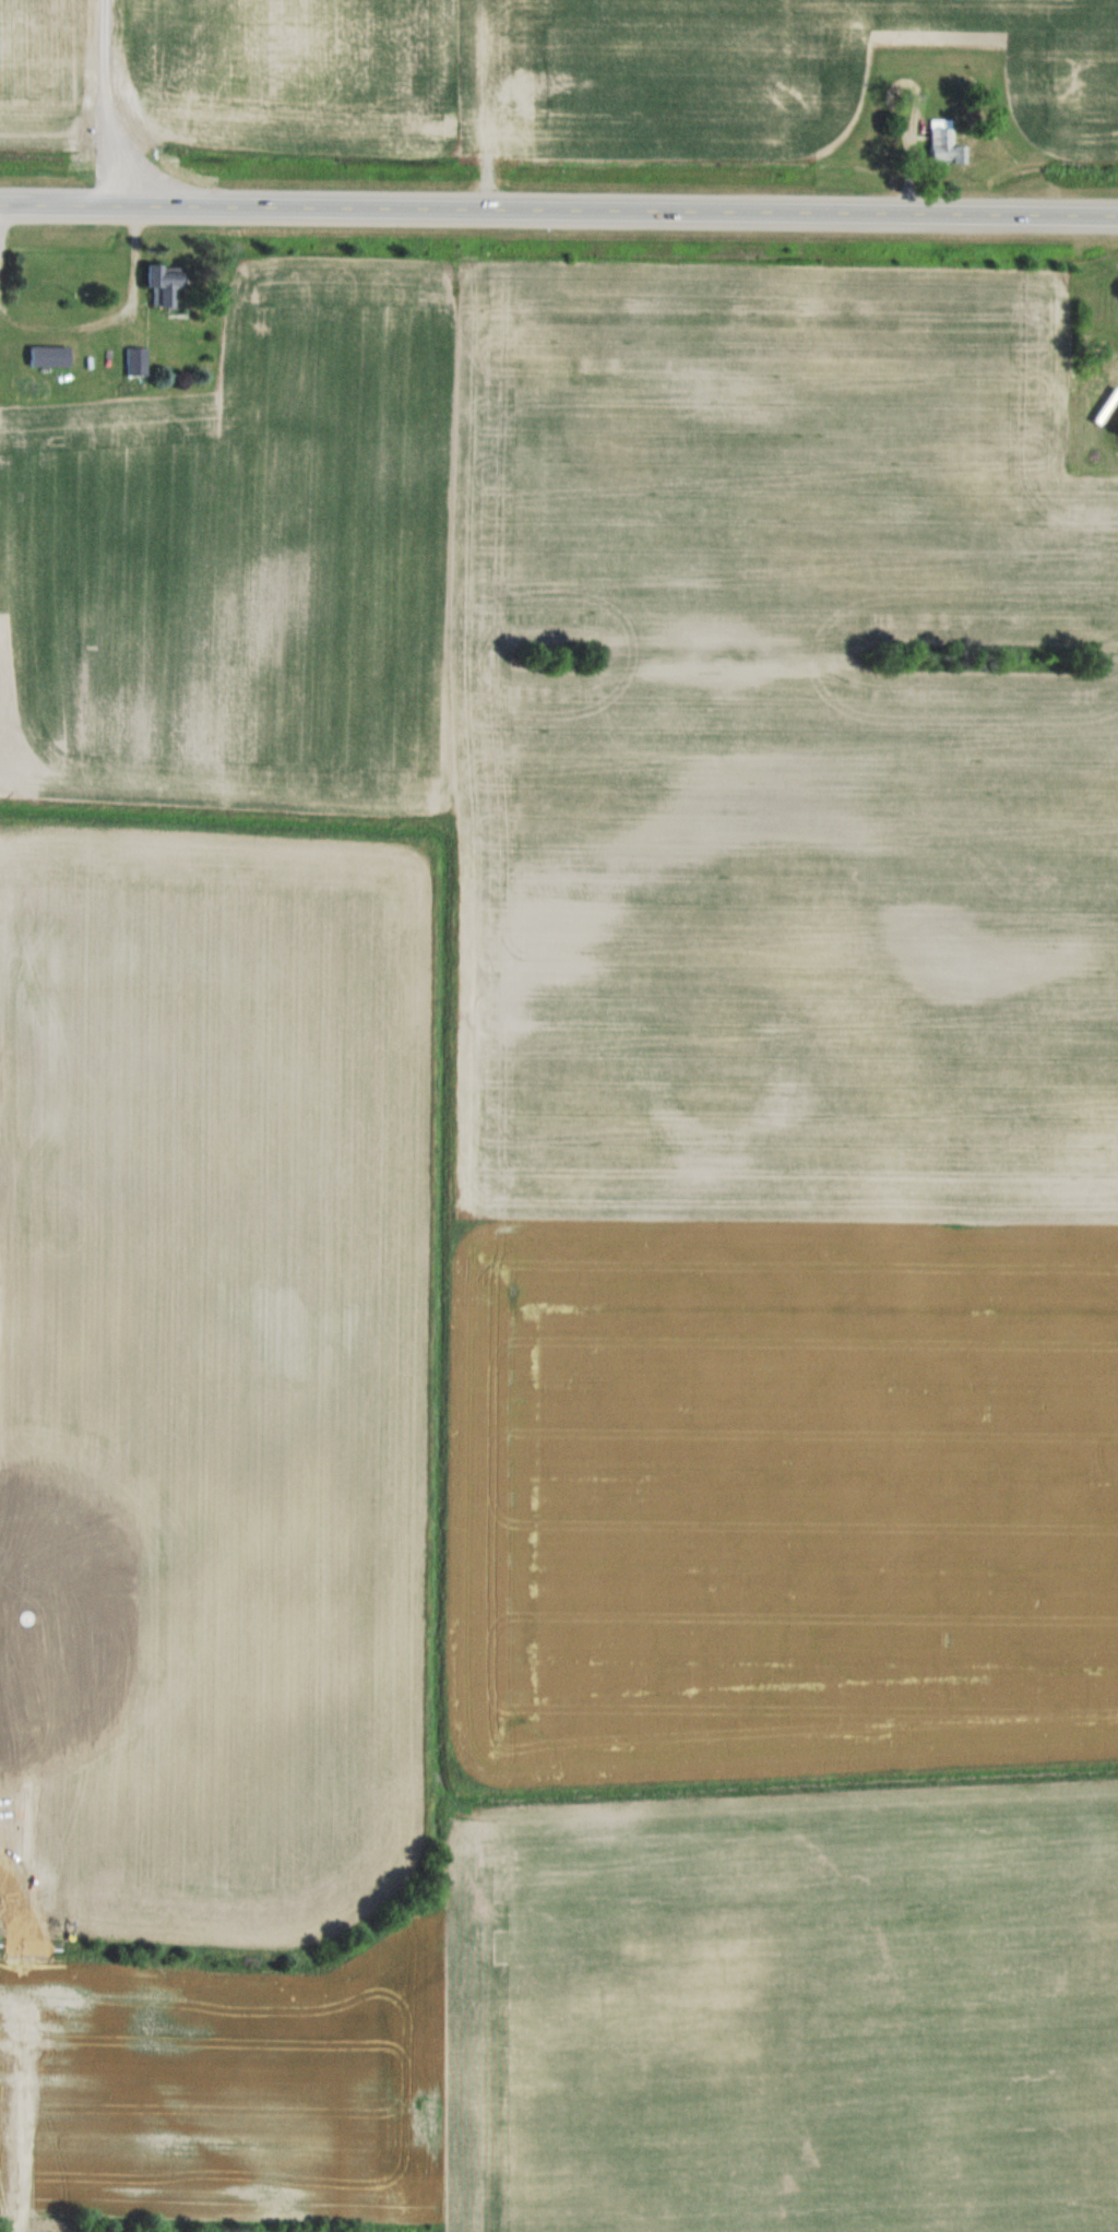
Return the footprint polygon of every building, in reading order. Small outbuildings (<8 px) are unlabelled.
[(950,127),(926,127),(926,161),(961,161),(961,145),(950,145),(950,127)] [(171,306),(171,264),(142,264),(142,287),(148,287),(148,306),(171,306)] [(65,366),(65,346),(26,346),(26,366),(65,366)] [(124,347),(124,375),(143,375),(143,347),(124,347)]
